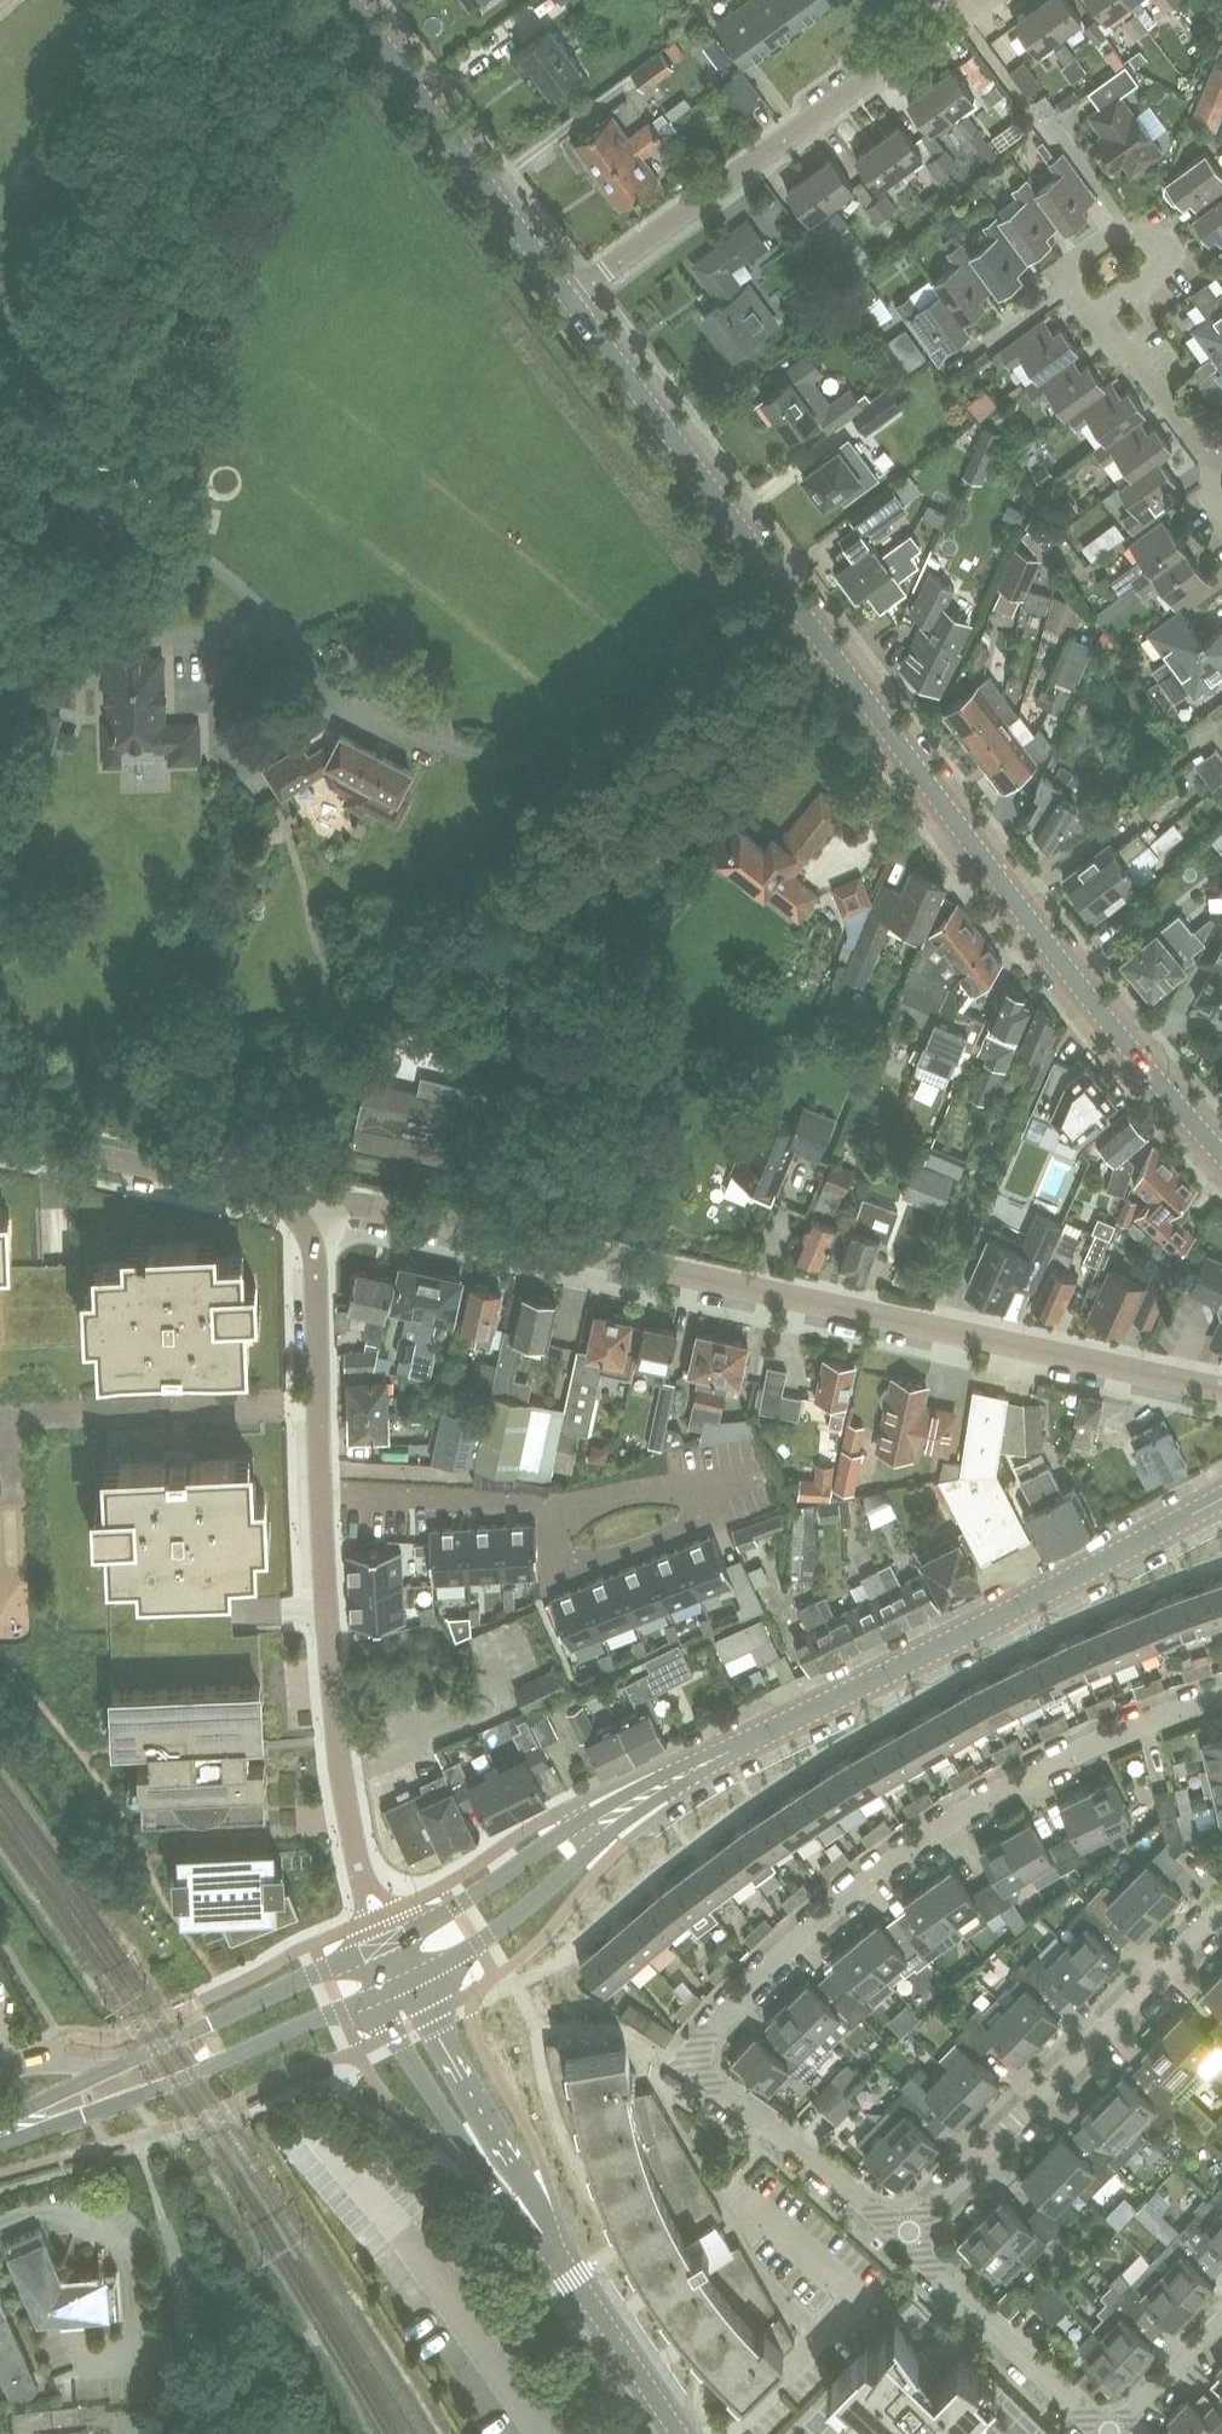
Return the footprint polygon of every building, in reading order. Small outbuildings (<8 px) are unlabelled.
[(795,24),(778,0),(748,0),(741,5),(769,43),(795,24)] [(821,5),(817,0),(778,0),(795,24),(821,5)] [(1056,35),(1078,19),(1065,0),(1043,0),(1035,6),(1056,35)] [(1124,0),(1089,0),(1103,19),(1125,2),(1124,0)] [(1171,0),(1155,0),(1163,12),(1174,4),(1171,0)] [(769,43),(741,5),(715,24),(743,62),(769,43)] [(1056,35),(1035,6),(1013,22),(1034,51),(1044,43),(1044,44),(1056,35)] [(1136,36),(1147,28),(1135,11),(1124,20),(1136,36)] [(1095,18),(1084,27),(1095,41),(1106,33),(1095,18)] [(549,91),(580,67),(549,26),(509,56),(521,71),(529,65),(549,91)] [(730,55),(714,34),(702,43),(718,64),(730,55)] [(685,55),(675,41),(665,47),(675,62),(685,55)] [(1065,64),(1076,56),(1064,41),(1054,49),(1065,64)] [(1128,57),(1135,68),(1147,58),(1140,48),(1128,57)] [(660,49),(630,71),(644,90),(674,68),(660,49)] [(1203,88),(1190,119),(1215,130),(1221,114),(1221,66),(1214,62),(1203,88)] [(1105,78),(1118,96),(1136,83),(1123,65),(1105,78)] [(929,85),(950,114),(973,97),(951,68),(929,85)] [(761,98),(741,70),(716,88),(736,117),(761,98)] [(990,104),(1003,94),(996,84),(983,95),(990,104)] [(950,114),(929,85),(906,101),(928,130),(950,114)] [(1043,94),(1033,101),(1044,116),(1054,108),(1043,94)] [(1130,115),(1116,96),(1089,116),(1103,136),(1091,144),(1110,170),(1122,161),(1131,172),(1158,152),(1149,141),(1151,139),(1132,114),(1130,115)] [(662,112),(649,121),(628,137),(610,114),(572,142),(596,174),(668,121),(662,112)] [(968,114),(967,114),(957,121),(967,136),(971,134),(991,161),(998,156),(968,114)] [(668,121),(596,174),(620,206),(657,177),(640,154),(662,138),(678,128),(672,119),(669,121),(668,121)] [(1018,119),(1008,126),(1017,139),(1027,132),(1018,119)] [(916,172),(908,162),(920,153),(921,152),(913,142),(899,124),(877,140),(899,169),(898,169),(906,179),(916,172)] [(933,128),(923,135),(948,169),(957,163),(946,148),(947,147),(933,128)] [(948,169),(923,135),(913,142),(921,152),(920,153),(937,177),(948,169)] [(1067,188),(1081,178),(1062,153),(1056,158),(1043,139),(1036,144),(1050,163),(1048,164),(1057,175),(1034,192),(1043,204),(1063,231),(1086,213),(1067,188)] [(899,169),(877,140),(855,157),(876,186),(898,169),(899,169)] [(1221,195),(1221,175),(1220,176),(1204,153),(1164,180),(1167,185),(1165,186),(1164,192),(1172,202),(1177,203),(1179,202),(1181,204),(1207,186),(1216,198),(1221,195)] [(830,203),(839,195),(852,186),(830,157),(808,174),(830,203)] [(830,203),(808,174),(786,191),(807,219),(830,203)] [(860,179),(852,186),(867,205),(865,207),(876,221),(886,214),(874,198),(875,198),(860,179)] [(1020,203),(999,219),(1015,241),(1027,257),(1050,240),(1030,213),(1043,204),(1034,192),(1024,179),(1011,190),(1020,203)] [(885,192),(875,198),(874,198),(886,214),(896,206),(885,192)] [(1216,198),(1191,217),(1194,222),(1190,225),(1201,241),(1205,237),(1208,240),(1221,230),(1221,195),(1216,198)] [(838,232),(849,223),(838,209),(827,217),(838,232)] [(993,239),(970,256),(979,268),(998,293),(1021,276),(1002,251),(1015,241),(999,219),(997,216),(984,226),(993,239)] [(720,343),(730,356),(779,319),(749,280),(740,287),(727,270),(747,255),(750,258),(765,246),(746,221),(731,232),(734,235),(694,265),(723,303),(703,318),(721,342),(720,343)] [(979,268),(970,256),(960,243),(947,253),(957,266),(934,282),(941,291),(962,320),(985,303),(966,278),(979,268)] [(867,279),(851,291),(864,308),(880,296),(867,279)] [(1218,309),(1211,299),(1215,296),(1205,281),(1189,293),(1206,318),(1191,329),(1210,355),(1214,361),(1221,355),(1221,306),(1218,309)] [(969,330),(962,320),(941,291),(919,307),(910,295),(895,306),(928,350),(941,341),(946,347),(969,330)] [(1221,292),(1215,296),(1211,299),(1218,309),(1221,306),(1221,293),(1221,292)] [(1022,332),(997,351),(1007,365),(1020,356),(1037,379),(1050,368),(1076,350),(1059,326),(1054,330),(1044,317),(1022,332)] [(906,333),(890,344),(911,373),(927,362),(906,333)] [(986,350),(973,359),(977,364),(990,355),(986,350)] [(795,363),(800,370),(763,397),(790,435),(816,416),(827,431),(851,414),(863,405),(871,399),(865,391),(857,397),(851,388),(829,404),(810,378),(822,370),(809,353),(795,363)] [(990,355),(977,364),(979,368),(993,359),(990,355)] [(1200,362),(1208,372),(1218,365),(1221,370),(1221,355),(1214,361),(1210,355),(1200,362)] [(1200,362),(1194,367),(1202,377),(1208,372),(1200,362)] [(1067,413),(1091,396),(1103,387),(1086,363),(1060,381),(1050,368),(1037,379),(1024,388),(1034,402),(1048,391),(1065,414),(1067,413)] [(880,392),(871,399),(863,405),(851,414),(862,429),(864,433),(903,407),(901,405),(909,399),(906,394),(898,399),(888,386),(880,392)] [(1089,419),(1105,440),(1118,430),(1143,412),(1126,388),(1100,407),(1091,396),(1067,413),(1077,428),(1089,419)] [(1002,432),(982,424),(961,474),(979,482),(987,463),(990,464),(1002,432)] [(1115,455),(1131,477),(1156,459),(1170,449),(1153,426),(1128,444),(1118,430),(1105,440),(1093,450),(1103,464),(1115,455)] [(855,486),(853,482),(859,477),(870,470),(858,454),(858,453),(848,438),(823,457),(824,459),(804,475),(812,486),(806,490),(819,507),(839,492),(842,494),(844,495),(846,495),(848,495),(852,494),(853,492),(854,490),(855,488),(855,486)] [(1179,498),(1168,484),(1172,481),(1156,459),(1131,477),(1117,487),(1133,509),(1121,518),(1132,532),(1158,513),(1158,514),(1179,498)] [(1054,475),(1045,463),(1032,472),(1041,484),(1054,475)] [(841,557),(834,561),(847,579),(880,554),(871,541),(885,531),(891,527),(884,517),(903,505),(903,504),(891,488),(851,517),(856,525),(839,537),(845,544),(836,551),(841,557)] [(928,502),(921,517),(941,526),(948,511),(928,502)] [(1037,505),(1026,525),(1043,546),(1059,536),(1037,505)] [(1121,596),(1134,586),(1183,550),(1160,520),(1128,543),(1140,559),(1110,581),(1119,593),(1121,596)] [(1090,560),(1123,535),(1113,521),(1080,546),(1090,560)] [(880,554),(847,579),(860,597),(866,593),(880,611),(907,592),(898,580),(919,565),(912,555),(922,548),(911,532),(881,555),(880,554)] [(1000,587),(1001,587),(1020,596),(1036,557),(1016,549),(1000,587)] [(1183,550),(1134,586),(1140,593),(1156,581),(1174,605),(1206,582),(1183,550)] [(1121,596),(1119,593),(1092,613),(1101,624),(1141,595),(1140,593),(1134,586),(1121,596)] [(1050,594),(1028,587),(1023,604),(1045,611),(1050,594)] [(1052,594),(1044,623),(1070,630),(1078,601),(1052,594)] [(933,625),(929,632),(921,626),(900,667),(938,693),(959,652),(957,651),(972,623),(940,601),(937,599),(931,612),(926,621),(933,625)] [(1158,679),(1163,676),(1173,668),(1170,663),(1197,643),(1198,637),(1178,609),(1146,632),(1166,658),(1151,670),(1158,679)] [(1205,638),(1204,645),(1221,668),(1221,625),(1205,638)] [(1092,643),(1072,635),(1055,678),(1076,685),(1092,643)] [(1198,637),(1197,643),(1170,663),(1173,668),(1163,676),(1158,679),(1174,701),(1189,690),(1193,696),(1220,676),(1221,674),(1221,668),(1204,645),(1205,638),(1198,637)] [(161,656),(106,657),(106,680),(109,680),(110,723),(103,723),(104,764),(119,764),(118,744),(155,743),(155,750),(168,749),(168,762),(199,762),(198,722),(163,723),(162,704),(160,704),(159,674),(162,674),(161,656)] [(977,684),(967,693),(943,711),(957,729),(992,704),(1005,694),(990,674),(977,684)] [(992,704),(957,729),(972,749),(1007,723),(1018,714),(1004,696),(1006,695),(1005,694),(992,704)] [(1206,711),(1214,722),(1221,716),(1221,700),(1206,711)] [(1098,814),(1074,799),(1090,779),(1072,767),(1088,735),(1082,732),(1093,711),(1074,702),(1063,724),(1043,771),(1034,788),(1041,793),(1028,812),(1036,820),(1035,821),(1032,832),(1039,840),(1049,839),(1055,831),(1068,839),(1098,814)] [(1007,723),(972,749),(986,767),(1033,731),(1020,713),(1018,714),(1007,723)] [(1034,761),(1035,760),(1036,762),(1047,753),(1033,734),(1034,732),(1033,731),(986,767),(1000,786),(1033,761),(1034,761)] [(364,811),(367,805),(397,820),(408,800),(398,795),(412,769),(341,733),(332,751),(323,746),(308,755),(301,744),(264,767),(283,796),(325,770),(332,783),(349,793),(345,801),(364,811)] [(1221,780),(1221,757),(1216,748),(1195,764),(1212,788),(1221,780)] [(843,809),(819,790),(777,844),(771,839),(765,847),(733,822),(710,851),(747,880),(746,881),(760,892),(761,890),(765,893),(766,892),(799,918),(817,894),(792,875),(843,809)] [(1063,877),(1080,897),(1149,842),(1158,835),(1150,824),(1139,832),(1138,831),(1114,849),(1109,841),(1063,877)] [(1158,835),(1149,842),(1158,854),(1171,844),(1161,832),(1158,835)] [(1159,855),(1158,854),(1149,842),(1080,897),(1096,916),(1156,869),(1150,863),(1159,855)] [(902,891),(893,887),(882,913),(908,925),(904,934),(920,942),(925,932),(921,930),(942,882),(911,869),(902,891)] [(855,909),(872,902),(862,874),(831,887),(841,911),(853,905),(855,909)] [(945,894),(933,917),(940,922),(957,902),(945,894)] [(942,951),(958,971),(986,941),(957,902),(940,922),(929,933),(935,941),(928,944),(918,957),(931,964),(942,951)] [(1180,911),(1156,930),(1122,957),(1150,992),(1195,956),(1191,952),(1204,942),(1180,911)] [(875,959),(890,921),(868,912),(853,950),(875,959)] [(1195,958),(1212,968),(1195,998),(1199,1000),(1199,1006),(1207,1011),(1212,1007),(1221,1013),(1221,921),(1218,919),(1195,958)] [(948,986),(958,971),(942,951),(931,964),(918,957),(928,944),(935,941),(929,933),(924,937),(900,996),(936,1012),(948,986)] [(986,941),(958,971),(948,986),(936,1012),(934,1016),(917,1060),(949,1074),(961,1046),(971,1050),(984,1019),(973,1015),(955,1007),(970,986),(973,992),(1001,960),(986,941)] [(1016,989),(1011,987),(1007,988),(1004,987),(979,1047),(993,1052),(980,1084),(993,1090),(1002,1068),(1004,1069),(1031,1004),(1021,1000),(1024,996),(1018,993),(1016,989)] [(1035,1056),(1025,1081),(1037,1086),(1055,1045),(1050,1043),(1055,1030),(1050,1028),(1052,1023),(1037,1004),(1018,1049),(1035,1056)] [(1054,1060),(1031,1112),(1021,1135),(1052,1148),(1062,1126),(1077,1143),(1108,1117),(1102,1110),(1116,1099),(1085,1062),(1083,1064),(1077,1057),(1068,1065),(1054,1060)] [(417,1086),(366,1076),(352,1147),(454,1167),(468,1093),(463,1092),(466,1081),(420,1072),(417,1086)] [(794,1126),(756,1110),(731,1170),(758,1181),(753,1193),(771,1200),(792,1147),(818,1158),(834,1118),(803,1105),(794,1126)] [(1133,1162),(1125,1153),(1147,1135),(1126,1110),(1096,1136),(1116,1159),(1106,1187),(1122,1193),(1133,1162)] [(1134,1184),(1151,1200),(1178,1170),(1153,1144),(1134,1184)] [(955,1176),(918,1159),(903,1193),(940,1209),(955,1176)] [(831,1166),(822,1184),(793,1254),(822,1262),(837,1225),(819,1218),(824,1205),(833,1208),(840,1192),(850,1173),(831,1166)] [(1140,1219),(1146,1224),(1146,1225),(1147,1224),(1151,1228),(1150,1230),(1166,1244),(1160,1257),(1160,1258),(1175,1265),(1176,1264),(1182,1250),(1196,1234),(1181,1220),(1188,1212),(1188,1204),(1183,1199),(1195,1187),(1178,1170),(1151,1200),(1145,1205),(1136,1215),(1140,1219)] [(899,1208),(863,1195),(838,1262),(848,1266),(847,1268),(867,1274),(879,1238),(887,1241),(899,1208)] [(1116,1220),(1128,1225),(1137,1201),(1125,1196),(1116,1220)] [(12,1252),(12,1235),(8,1235),(7,1207),(0,1207),(0,1253),(12,1252)] [(1063,1225),(1036,1212),(1026,1234),(1003,1223),(995,1241),(989,1238),(968,1286),(1002,1302),(1012,1280),(1035,1290),(1063,1225)] [(1097,1216),(1092,1230),(1108,1237),(1114,1223),(1097,1216)] [(1056,1314),(1059,1315),(1076,1275),(1066,1271),(1066,1270),(1080,1236),(1064,1228),(1055,1248),(1049,1263),(1050,1263),(1032,1303),(1044,1308),(1044,1309),(1045,1312),(1052,1315),(1056,1314)] [(1109,1238),(1108,1237),(1095,1232),(1083,1259),(1089,1261),(1097,1265),(1109,1238)] [(266,1810),(265,1782),(267,1782),(266,1757),(260,1757),(260,1744),(259,1733),(263,1733),(262,1720),(263,1720),(262,1694),(261,1694),(261,1681),(260,1681),(258,1632),(233,1633),(233,1622),(232,1606),(232,1597),(199,1599),(199,1597),(198,1578),(213,1578),(213,1581),(230,1580),(229,1561),(255,1560),(254,1535),(271,1535),(270,1517),(265,1517),(264,1493),(252,1494),(251,1474),(255,1473),(254,1453),(237,1453),(237,1457),(192,1459),(191,1422),(190,1409),(189,1392),(188,1359),(233,1357),(233,1360),(250,1360),(249,1339),(245,1339),(244,1319),(256,1318),(256,1317),(261,1317),(261,1301),(255,1301),(254,1278),(242,1278),(241,1254),(215,1255),(214,1236),(199,1236),(199,1240),(149,1242),(149,1240),(142,1240),(142,1238),(129,1239),(129,1259),(74,1261),(60,1262),(44,1263),(0,1265),(0,1345),(103,1341),(103,1346),(99,1346),(100,1363),(104,1363),(105,1383),(106,1412),(107,1426),(109,1463),(105,1463),(105,1480),(109,1480),(110,1500),(98,1501),(99,1525),(94,1525),(95,1541),(100,1541),(100,1542),(112,1542),(115,1602),(109,1603),(110,1633),(112,1660),(113,1701),(112,1701),(113,1727),(115,1727),(115,1740),(140,1738),(140,1749),(141,1762),(139,1762),(140,1776),(141,1776),(141,1788),(143,1788),(144,1813),(186,1812),(186,1813),(266,1810)] [(1205,1253),(1187,1292),(1216,1305),(1215,1308),(1221,1317),(1221,1318),(1221,1261),(1205,1253)] [(1143,1284),(1143,1285),(1111,1270),(1090,1314),(1093,1315),(1094,1320),(1103,1324),(1108,1322),(1123,1329),(1136,1300),(1158,1309),(1175,1268),(1157,1260),(1146,1285),(1143,1284)] [(395,1354),(412,1357),(416,1340),(432,1270),(402,1263),(393,1304),(408,1307),(402,1335),(399,1335),(395,1354)] [(374,1368),(380,1339),(393,1277),(356,1269),(349,1305),(369,1309),(364,1335),(367,1336),(364,1349),(345,1349),(345,1370),(350,1370),(374,1369),(374,1368)] [(431,1344),(431,1343),(438,1313),(453,1317),(462,1277),(432,1270),(416,1340),(412,1357),(409,1372),(420,1375),(430,1379),(436,1345),(431,1344)] [(500,1290),(470,1283),(461,1322),(479,1326),(475,1344),(490,1348),(498,1313),(495,1312),(500,1290)] [(474,1466),(473,1485),(546,1490),(547,1488),(551,1467),(556,1445),(558,1446),(567,1408),(564,1408),(509,1396),(517,1356),(521,1357),(525,1337),(546,1341),(555,1302),(522,1295),(514,1330),(504,1328),(474,1466)] [(632,1379),(635,1365),(643,1327),(643,1328),(628,1325),(629,1319),(628,1319),(630,1314),(613,1310),(612,1315),(597,1312),(588,1350),(576,1347),(564,1408),(567,1408),(558,1446),(574,1449),(578,1431),(587,1433),(601,1372),(632,1379)] [(644,1323),(643,1327),(635,1365),(648,1368),(646,1379),(661,1382),(661,1380),(663,1381),(667,1364),(668,1364),(676,1330),(644,1323)] [(705,1417),(723,1336),(698,1330),(694,1346),(687,1344),(682,1367),(700,1371),(693,1402),(692,1402),(687,1425),(703,1428),(705,1418),(705,1417)] [(718,1420),(720,1408),(727,1378),(745,1382),(750,1359),(743,1357),(747,1341),(723,1336),(705,1417),(705,1418),(718,1420)] [(481,1359),(476,1382),(491,1386),(496,1362),(481,1359)] [(855,1366),(823,1359),(814,1398),(833,1402),(828,1425),(842,1427),(855,1366)] [(759,1411),(798,1418),(802,1397),(782,1393),(786,1368),(768,1365),(759,1411)] [(374,1369),(350,1370),(351,1378),(386,1378),(385,1370),(374,1368),(374,1369)] [(346,1407),(396,1406),(396,1393),(387,1393),(386,1378),(351,1378),(349,1378),(349,1388),(345,1388),(346,1407)] [(894,1379),(892,1386),(890,1387),(888,1388),(886,1389),(885,1390),(883,1391),(882,1393),(882,1395),(881,1397),(881,1399),(881,1401),(882,1403),(883,1405),(884,1407),(885,1408),(887,1409),(878,1450),(911,1457),(914,1443),(946,1451),(955,1415),(922,1407),(927,1386),(894,1379)] [(661,1380),(661,1382),(648,1446),(662,1449),(675,1383),(663,1381),(661,1380)] [(999,1449),(1007,1399),(1007,1397),(973,1389),(962,1462),(960,1476),(940,1479),(939,1479),(964,1528),(936,1543),(939,1549),(921,1558),(943,1601),(981,1582),(965,1551),(973,1547),(982,1563),(1031,1537),(996,1470),(999,1449)] [(1082,1394),(1076,1419),(1077,1420),(1096,1424),(1097,1424),(1102,1399),(1082,1394)] [(999,1449),(1026,1449),(1023,1400),(1007,1399),(999,1449)] [(1023,1400),(1026,1449),(1044,1450),(1043,1443),(1040,1402),(1023,1400)] [(396,1406),(346,1407),(346,1426),(350,1426),(350,1435),(388,1434),(387,1418),(396,1418),(396,1406)] [(431,1425),(431,1406),(409,1406),(408,1408),(408,1425),(431,1425)] [(442,1410),(431,1462),(473,1464),(482,1419),(442,1410)] [(1188,1464),(1165,1419),(1131,1435),(1144,1460),(1138,1464),(1148,1484),(1188,1464)] [(1077,1420),(1074,1437),(1093,1441),(1096,1424),(1077,1420)] [(847,1421),(833,1487),(853,1491),(862,1451),(858,1451),(864,1425),(847,1421)] [(576,1450),(574,1449),(558,1446),(556,1445),(551,1467),(571,1471),(576,1450)] [(945,1459),(940,1479),(960,1476),(962,1462),(945,1459)] [(1042,1550),(1070,1536),(1063,1522),(1059,1524),(1048,1504),(1051,1503),(1034,1471),(1035,1471),(1029,1459),(1014,1465),(1021,1478),(1035,1506),(1022,1512),(1042,1550)] [(1063,1522),(1070,1536),(1094,1524),(1075,1485),(1062,1491),(1048,1464),(1035,1471),(1034,1471),(1051,1503),(1048,1504),(1059,1524),(1063,1522)] [(798,1497),(826,1499),(830,1498),(832,1473),(824,1472),(823,1479),(801,1476),(798,1497)] [(884,1488),(864,1492),(869,1511),(889,1500),(884,1489),(884,1488)] [(840,1496),(842,1524),(851,1523),(850,1505),(848,1495),(840,1496)] [(841,1524),(842,1524),(840,1496),(830,1498),(826,1499),(819,1500),(821,1520),(841,1516),(841,1524)] [(795,1504),(794,1514),(790,1572),(814,1573),(815,1562),(815,1501),(795,1504)] [(733,1528),(740,1549),(759,1542),(757,1537),(785,1527),(779,1510),(733,1528)] [(536,1522),(500,1524),(503,1577),(539,1575),(536,1522)] [(500,1524),(465,1526),(468,1579),(503,1577),(500,1524)] [(465,1526),(429,1528),(432,1582),(468,1579),(465,1526)] [(714,1533),(681,1546),(701,1596),(733,1583),(714,1533)] [(429,1542),(415,1543),(415,1552),(430,1552),(429,1542)] [(681,1546),(649,1559),(668,1608),(701,1596),(681,1546)] [(350,1552),(348,1552),(348,1554),(348,1555),(350,1588),(403,1585),(401,1549),(350,1552)] [(648,1560),(616,1573),(636,1623),(668,1609),(648,1560)] [(879,1568),(907,1622),(937,1607),(921,1575),(902,1584),(892,1562),(879,1568)] [(861,1577),(872,1599),(859,1605),(875,1637),(907,1622),(879,1568),(861,1577)] [(616,1573),(584,1587),(604,1636),(636,1623),(616,1573)] [(1207,1624),(1221,1619),(1221,1586),(1220,1579),(1195,1588),(1207,1624)] [(403,1585),(350,1588),(351,1607),(352,1624),(405,1621),(403,1585)] [(514,1586),(504,1587),(505,1607),(515,1606),(514,1586)] [(584,1587),(550,1600),(570,1650),(604,1636),(584,1587)] [(1207,1624),(1195,1588),(1169,1597),(1183,1632),(1187,1645),(1212,1637),(1207,1624)] [(817,1599),(843,1653),(875,1637),(859,1605),(835,1617),(824,1595),(817,1599)] [(742,1605),(736,1607),(741,1618),(765,1608),(760,1597),(742,1605)] [(1169,1597),(1144,1607),(1161,1648),(1159,1642),(1183,1632),(1169,1597)] [(798,1608),(809,1630),(794,1637),(810,1669),(843,1653),(817,1599),(798,1608)] [(438,1619),(434,1605),(420,1608),(423,1623),(438,1619)] [(480,1606),(470,1606),(470,1621),(481,1621),(480,1606)] [(1144,1607),(1119,1617),(1137,1658),(1161,1648),(1144,1607)] [(470,1615),(447,1616),(455,1639),(471,1633),(470,1615)] [(724,1659),(751,1646),(758,1661),(779,1652),(762,1615),(714,1638),(724,1659)] [(705,1633),(714,1630),(709,1616),(699,1620),(705,1633)] [(1095,1627),(1112,1668),(1137,1658),(1119,1617),(1095,1627)] [(675,1624),(666,1628),(670,1639),(679,1636),(675,1624)] [(1088,1678),(1112,1668),(1095,1627),(1070,1638),(1088,1678)] [(1070,1638),(1045,1650),(1062,1685),(1085,1673),(1088,1679),(1088,1678),(1070,1638)] [(643,1640),(634,1643),(638,1655),(648,1651),(643,1640)] [(635,1756),(665,1741),(654,1720),(660,1717),(650,1695),(694,1674),(680,1643),(646,1659),(652,1670),(641,1675),(626,1683),(639,1710),(618,1721),(635,1756)] [(1062,1685),(1045,1650),(1022,1662),(1039,1696),(1043,1705),(1067,1694),(1062,1685)] [(611,1653),(599,1658),(604,1669),(615,1665),(611,1653)] [(1195,1663),(1199,1674),(1213,1670),(1209,1658),(1195,1663)] [(1016,1708),(1039,1696),(1022,1662),(999,1674),(1016,1708)] [(1199,1674),(1195,1663),(1181,1667),(1185,1679),(1199,1674)] [(525,1709),(552,1697),(568,1690),(560,1670),(516,1690),(525,1709)] [(999,1674),(974,1686),(992,1720),(1016,1708),(999,1674)] [(1146,1679),(1150,1691),(1164,1686),(1160,1674),(1146,1679)] [(531,1721),(530,1722),(542,1744),(559,1736),(548,1713),(580,1697),(583,1702),(603,1693),(596,1679),(527,1713),(531,1721)] [(1150,1691),(1146,1679),(1132,1685),(1137,1696),(1150,1691)] [(969,1733),(992,1720),(974,1686),(950,1699),(969,1733)] [(1098,1698),(1103,1710),(1116,1704),(1112,1693),(1098,1698)] [(1103,1710),(1098,1698),(1085,1704),(1089,1715),(1103,1710)] [(950,1699),(928,1712),(947,1746),(969,1733),(950,1699)] [(635,1756),(618,1721),(597,1732),(583,1705),(567,1712),(581,1739),(586,1737),(604,1772),(635,1756)] [(928,1712),(905,1726),(924,1759),(947,1746),(928,1712)] [(1051,1720),(1056,1731),(1069,1724),(1064,1713),(1051,1720)] [(499,1770),(518,1809),(546,1796),(534,1773),(551,1765),(527,1717),(518,1722),(521,1729),(513,1732),(523,1752),(510,1758),(513,1764),(499,1770)] [(1056,1731),(1051,1720),(1038,1726),(1043,1737),(1056,1731)] [(905,1726),(882,1739),(901,1772),(924,1759),(905,1726)] [(1221,1762),(1221,1734),(1203,1739),(1209,1765),(1221,1762)] [(1005,1743),(1010,1754),(1023,1747),(1017,1736),(1005,1743)] [(882,1739),(860,1752),(882,1790),(882,1789),(879,1784),(901,1772),(882,1739)] [(1010,1754),(1005,1743),(992,1750),(997,1761),(1010,1754)] [(434,1750),(443,1767),(449,1764),(441,1747),(434,1750)] [(882,1790),(860,1752),(836,1765),(859,1803),(882,1790)] [(1173,1761),(1176,1773),(1189,1769),(1185,1758),(1173,1761)] [(518,1809),(499,1770),(485,1777),(483,1771),(470,1778),(460,1759),(449,1764),(443,1767),(445,1772),(463,1808),(479,1800),(490,1823),(518,1809)] [(959,1768),(966,1779),(978,1771),(972,1761),(959,1768)] [(1215,1791),(1221,1789),(1221,1762),(1209,1765),(1215,1791)] [(837,1817),(859,1803),(836,1765),(813,1781),(837,1817)] [(966,1779),(959,1768),(947,1776),(953,1786),(966,1779)] [(476,1836),(463,1808),(445,1772),(420,1783),(423,1790),(385,1809),(409,1860),(441,1844),(445,1851),(476,1836)] [(1129,1841),(1121,1824),(1132,1819),(1112,1777),(1086,1790),(1106,1831),(1116,1851),(1129,1841)] [(837,1817),(813,1781),(791,1795),(815,1832),(837,1817)] [(1175,1787),(1178,1799),(1190,1797),(1187,1784),(1175,1787)] [(1153,1791),(1160,1819),(1177,1814),(1170,1786),(1153,1791)] [(915,1796),(921,1807),(934,1799),(927,1788),(915,1796)] [(1074,1830),(1060,1838),(1074,1865),(1088,1857),(1081,1843),(1106,1831),(1086,1790),(1061,1802),(1074,1830)] [(791,1795),(769,1809),(791,1842),(794,1847),(815,1832),(791,1795)] [(921,1807),(915,1796),(903,1804),(909,1815),(921,1807)] [(1193,1809),(1190,1797),(1178,1799),(1181,1812),(1193,1809)] [(791,1842),(769,1809),(747,1825),(769,1856),(791,1842)] [(266,1810),(186,1813),(188,1851),(188,1864),(176,1864),(177,1889),(187,1889),(188,1902),(221,1902),(235,1930),(233,1931),(233,1932),(300,1905),(290,1880),(288,1881),(284,1881),(283,1861),(269,1862),(268,1847),(266,1810)] [(1177,1814),(1160,1819),(1168,1852),(1185,1847),(1177,1814)] [(872,1826),(879,1836),(891,1827),(884,1817),(872,1826)] [(1074,1865),(1060,1838),(1045,1845),(1030,1819),(1005,1833),(1028,1873),(1052,1858),(1060,1872),(1074,1865)] [(769,1856),(747,1825),(725,1841),(751,1876),(752,1876),(756,1882),(776,1866),(769,1856)] [(879,1836),(872,1826),(860,1834),(868,1844),(879,1836)] [(996,1874),(983,1883),(999,1909),(1017,1898),(1019,1888),(1015,1880),(1028,1873),(1005,1833),(981,1847),(996,1874)] [(751,1876),(725,1841),(704,1857),(730,1892),(751,1876)] [(831,1857),(839,1867),(850,1858),(842,1848),(831,1857)] [(710,1908),(730,1892),(704,1857),(683,1873),(710,1908)] [(839,1867),(831,1857),(820,1867),(827,1876),(839,1867)] [(1147,1860),(1127,1881),(1160,1913),(1179,1892),(1147,1860)] [(951,1867),(928,1883),(954,1920),(977,1904),(986,1917),(999,1909),(983,1883),(969,1892),(951,1867)] [(710,1908),(683,1873),(661,1890),(685,1919),(689,1924),(710,1908)] [(792,1891),(800,1900),(811,1890),(803,1881),(792,1891)] [(1140,1933),(1160,1913),(1127,1881),(1117,1891),(1104,1881),(1085,1901),(1107,1922),(1118,1911),(1140,1933)] [(923,1925),(910,1935),(929,1959),(941,1949),(932,1936),(954,1920),(928,1883),(905,1899),(923,1925)] [(666,1936),(685,1919),(661,1890),(640,1908),(669,1941),(670,1940),(666,1936)] [(800,1900),(792,1891),(781,1900),(789,1909),(800,1900)] [(1107,1922),(1085,1901),(1066,1920),(1075,1933),(1066,1943),(1099,1975),(1119,1955),(1097,1933),(1107,1922)] [(640,1908),(621,1925),(649,1958),(669,1941),(640,1908)] [(754,1925),(762,1934),(773,1924),(764,1915),(754,1925)] [(877,1921),(855,1939),(884,1974),(897,1964),(905,1973),(914,1966),(916,1968),(929,1959),(910,1935),(897,1945),(877,1921)] [(621,1925),(601,1942),(630,1975),(649,1958),(621,1925)] [(762,1934),(754,1925),(743,1935),(752,1944),(762,1934)] [(853,1981),(841,1992),(862,2014),(873,2004),(863,1992),(884,1974),(855,1939),(833,1957),(853,1981)] [(609,1993),(630,1975),(601,1942),(580,1959),(609,1993)] [(1021,1959),(1021,1960),(1047,1984),(1057,1974),(1079,1995),(1099,1975),(1066,1943),(1047,1963),(1035,1952),(1025,1963),(1021,1959)] [(717,1962),(726,1970),(736,1960),(727,1951),(717,1962)] [(1006,2005),(1038,2037),(1058,2017),(1036,1995),(1047,1984),(1021,1960),(1010,1971),(1017,1977),(1008,1986),(1016,1995),(1006,2005)] [(726,1970),(717,1962),(707,1973),(716,1981),(726,1970)] [(1204,1989),(1221,2007),(1221,1970),(1204,1989)] [(862,2014),(841,1992),(829,2003),(807,1981),(787,2001),(819,2033),(840,2013),(850,2025),(862,2014)] [(683,2000),(692,2008),(702,1997),(693,1989),(683,2000)] [(961,2022),(986,2047),(996,2036),(1019,2057),(1038,2037),(1006,2005),(996,1996),(983,2009),(979,2005),(972,2012),(971,2011),(961,2022)] [(629,2000),(619,2014),(644,2030),(653,2016),(629,2000)] [(692,2008),(683,2000),(674,2011),(683,2019),(692,2008)] [(834,2048),(831,2044),(819,2033),(787,2001),(767,2021),(789,2043),(778,2055),(788,2065),(803,2078),(814,2068),(834,2048)] [(1195,2063),(1215,2043),(1221,2049),(1221,2028),(1215,2021),(1205,2032),(1183,2010),(1163,2031),(1195,2063)] [(945,2067),(978,2099),(998,2079),(976,2057),(986,2047),(961,2022),(960,2022),(964,2025),(953,2036),(965,2047),(945,2067)] [(1195,2063),(1163,2031),(1143,2051),(1165,2073),(1155,2083),(1177,2105),(1195,2086),(1186,2073),(1195,2063)] [(769,2086),(788,2065),(778,2055),(755,2034),(730,2061),(746,2076),(751,2070),(769,2086)] [(603,2190),(609,2198),(615,2211),(621,2224),(627,2236),(634,2248),(640,2260),(648,2272),(655,2283),(663,2295),(671,2306),(679,2317),(688,2328),(697,2338),(706,2349),(733,2391),(737,2397),(794,2340),(779,2313),(777,2315),(760,2332),(757,2328),(754,2325),(770,2309),(774,2305),(739,2241),(730,2245),(721,2232),(714,2219),(722,2212),(651,2087),(630,2091),(620,2041),(547,2040),(548,2050),(550,2061),(552,2071),(555,2082),(557,2092),(560,2103),(564,2113),(568,2123),(572,2133),(576,2143),(581,2153),(586,2162),(591,2171),(597,2181),(603,2190)] [(919,2064),(900,2084),(925,2109),(936,2098),(958,2120),(978,2099),(945,2067),(935,2077),(919,2064)] [(1158,2124),(1177,2105),(1155,2083),(1144,2094),(1122,2073),(1102,2093),(1135,2125),(1145,2115),(1158,2124)] [(824,2111),(844,2090),(831,2078),(811,2099),(824,2111)] [(885,2130),(917,2161),(937,2141),(915,2120),(925,2109),(900,2084),(903,2088),(884,2107),(894,2120),(885,2130)] [(844,2090),(824,2111),(836,2124),(857,2103),(844,2090)] [(1135,2125),(1102,2093),(1082,2113),(1104,2135),(1094,2146),(1116,2167),(1146,2136),(1135,2125)] [(876,2121),(856,2142),(882,2167),(876,2172),(892,2188),(917,2161),(885,2130),(876,2121)] [(1086,2198),(1097,2186),(1116,2167),(1094,2146),(1084,2156),(1061,2135),(1042,2155),(1074,2187),(1086,2198)] [(1065,2197),(1074,2187),(1042,2155),(1022,2175),(1044,2197),(1033,2208),(1055,2229),(1074,2210),(1065,2197)] [(1202,2250),(1213,2239),(1221,2247),(1221,2209),(1221,2208),(1210,2198),(1208,2200),(1204,2196),(1194,2207),(1197,2210),(1179,2229),(1202,2250)] [(1046,2239),(1055,2229),(1033,2208),(1023,2218),(1001,2197),(981,2217),(1025,2261),(1026,2260),(1028,2262),(1048,2241),(1046,2239)] [(1025,2261),(981,2217),(956,2243),(971,2258),(977,2253),(994,2270),(994,2269),(1006,2281),(1025,2261)] [(37,2318),(119,2312),(116,2276),(76,2279),(75,2274),(72,2270),(69,2266),(64,2264),(59,2264),(54,2265),(38,2229),(5,2243),(37,2318)] [(1191,2261),(1202,2250),(1179,2229),(1161,2249),(1171,2262),(1161,2272),(1194,2303),(1214,2283),(1191,2261)] [(1112,2283),(1111,2284),(1141,2313),(1152,2302),(1174,2324),(1194,2303),(1161,2272),(1150,2260),(1130,2280),(1120,2271),(1110,2281),(1112,2283)] [(1039,2311),(1059,2290),(1047,2278),(1026,2299),(1039,2311)] [(1131,2324),(1141,2313),(1111,2284),(1101,2295),(1107,2301),(1097,2311),(1103,2316),(1093,2326),(1101,2334),(1133,2366),(1153,2345),(1131,2324)] [(1059,2290),(1039,2311),(1051,2323),(1072,2302),(1059,2290)] [(6,2308),(0,2294),(0,2365),(11,2391),(37,2380),(6,2308)] [(949,2418),(957,2424),(964,2416),(965,2417),(996,2385),(995,2383),(994,2384),(958,2359),(957,2360),(940,2378),(931,2366),(920,2351),(917,2354),(895,2324),(894,2325),(874,2354),(866,2348),(859,2356),(858,2355),(826,2387),(828,2388),(879,2423),(874,2432),(876,2433),(938,2433),(949,2418)] [(1108,2392),(1133,2366),(1101,2334),(1081,2354),(1098,2371),(1093,2377),(1108,2392)] [(1217,2366),(1221,2370),(1210,2382),(1221,2394),(1221,2361),(1217,2366)] [(1203,2389),(1191,2401),(1187,2397),(1168,2417),(1172,2421),(1172,2420),(1186,2433),(1221,2433),(1221,2408),(1203,2389)] [(49,2417),(11,2421),(13,2433),(51,2433),(49,2417)] [(1172,2421),(1161,2432),(1157,2428),(1151,2433),(1186,2433),(1172,2420),(1172,2421)]
